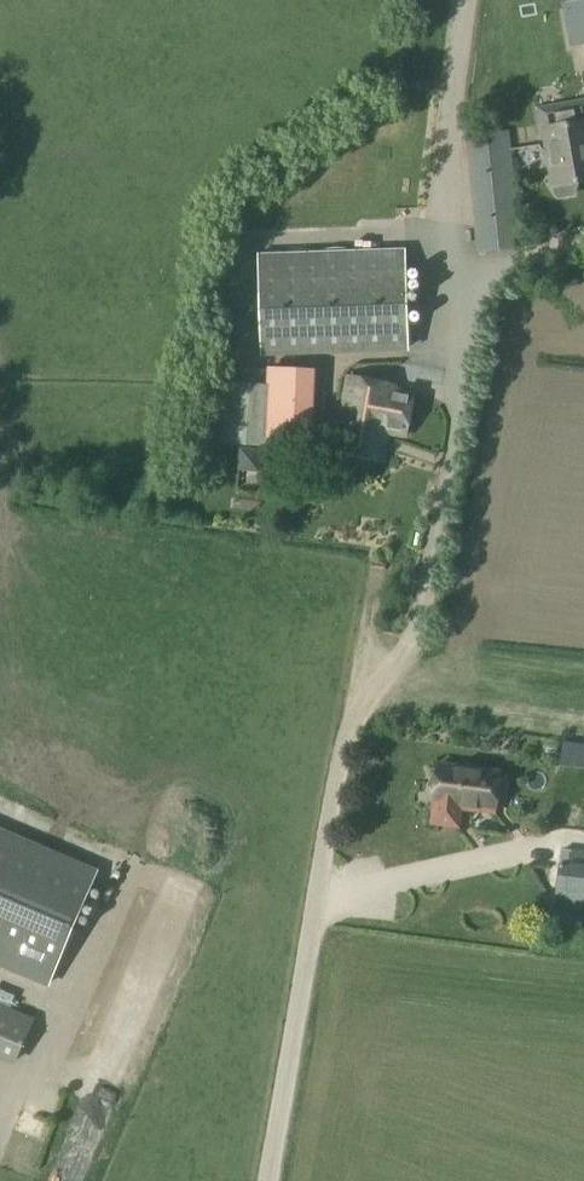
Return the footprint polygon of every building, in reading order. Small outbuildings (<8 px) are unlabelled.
[(571,47),(583,45),(583,0),(563,0),(571,47)] [(535,110),(539,135),(543,135),(553,192),(557,198),(575,195),(578,183),(583,182),(583,101),(535,110)] [(510,131),(465,136),(478,255),(523,250),(510,131)] [(408,348),(404,250),(259,255),(262,353),(408,348)] [(221,386),(219,448),(266,450),(267,442),(311,444),(314,375),(267,373),(267,388),(221,386)] [(335,445),(334,450),(382,459),(387,433),(401,435),(409,394),(395,391),(396,388),(348,378),(335,445)] [(562,764),(583,767),(583,743),(565,741),(562,764)] [(438,805),(436,824),(461,827),(463,809),(497,813),(502,773),(442,765),(436,805),(438,805)] [(0,831),(0,962),(51,985),(99,874),(0,831)] [(145,856),(150,834),(137,832),(133,854),(145,856)] [(558,903),(565,904),(583,906),(583,852),(565,850),(558,903)] [(554,932),(583,936),(583,912),(556,909),(554,932)] [(17,1060),(35,1020),(0,1005),(0,1053),(17,1060)] [(85,1045),(61,1100),(159,1142),(183,1088),(85,1045)]
